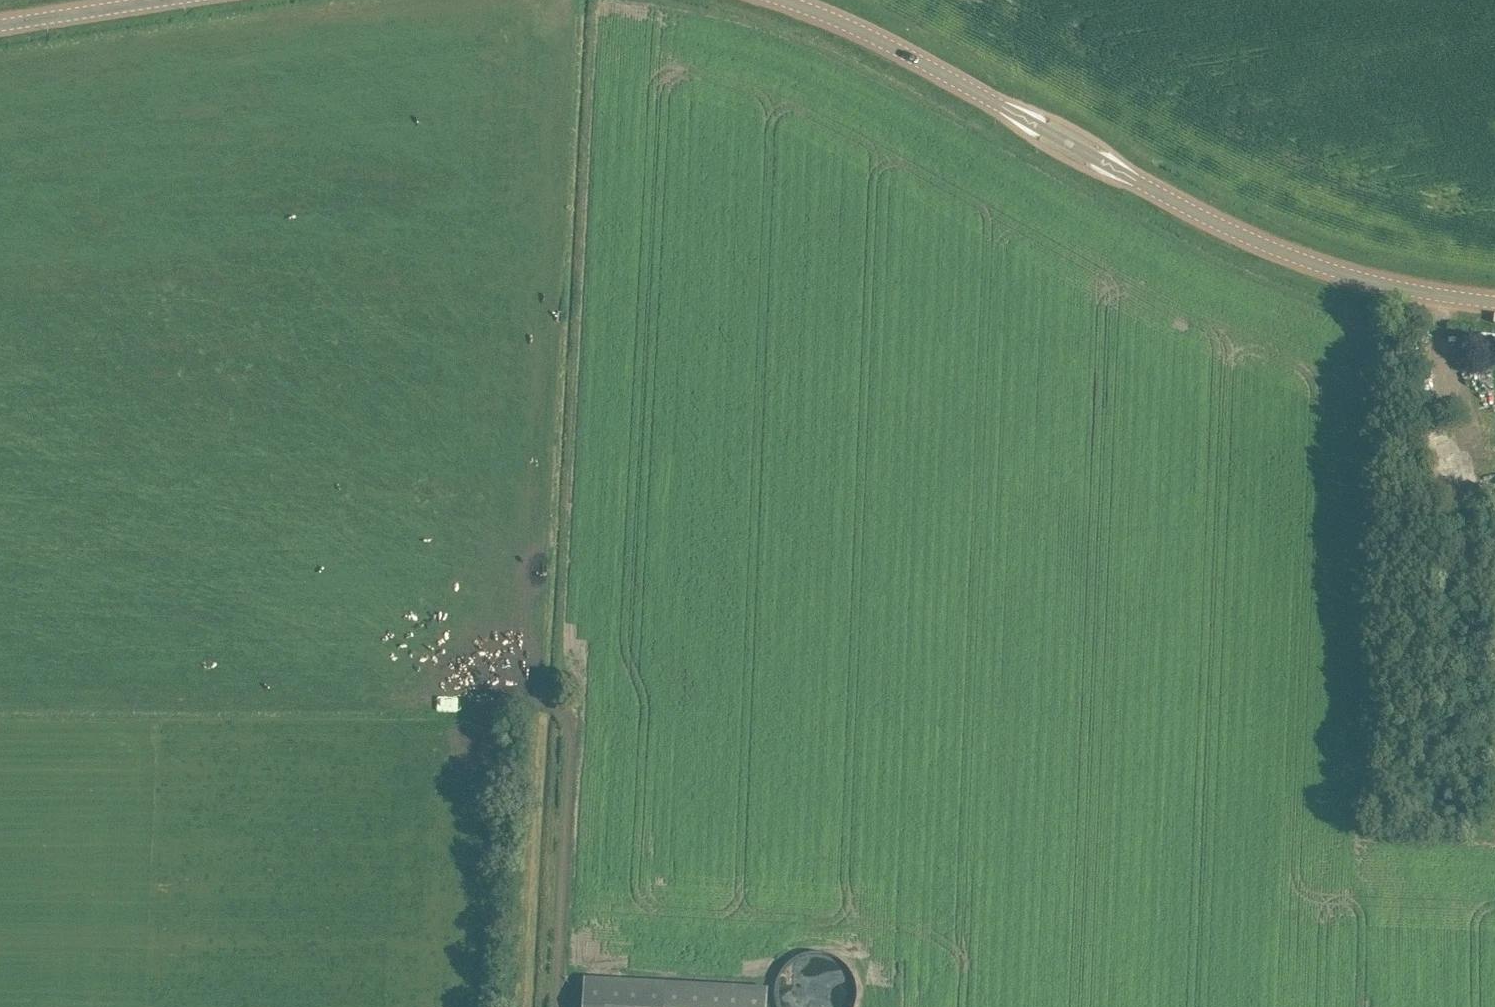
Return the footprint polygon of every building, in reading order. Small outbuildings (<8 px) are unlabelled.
[(856,1000),(856,987),(852,976),(845,965),(835,958),(823,954),(810,954),(798,958),(788,966),(781,976),(777,988),(777,1000),(779,1006),(854,1006),(856,1000)] [(584,978),(583,1006),(665,1006),(666,983),(584,978)] [(768,987),(666,982),(666,983),(665,1006),(767,1006),(768,987)]
